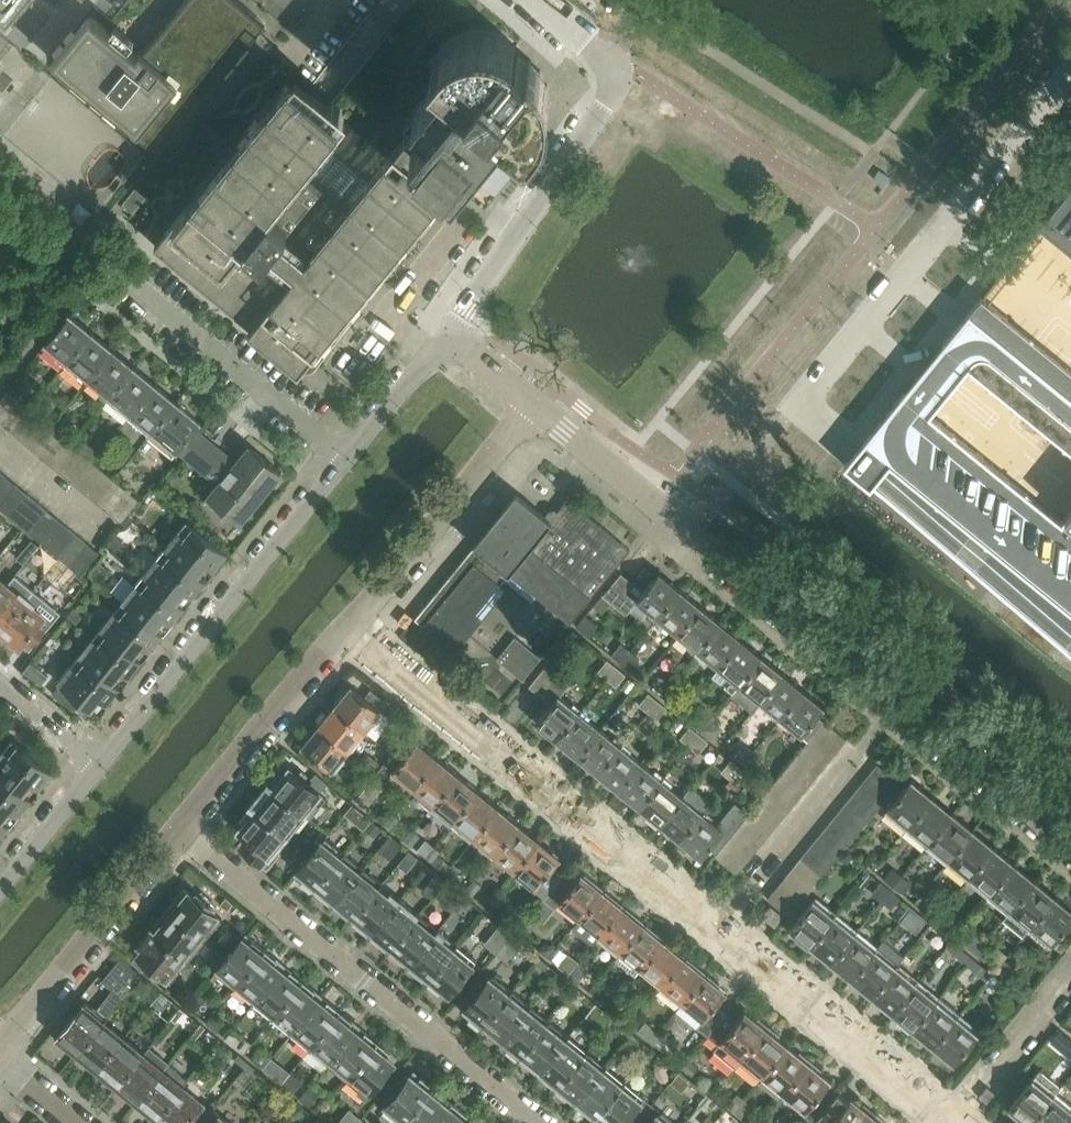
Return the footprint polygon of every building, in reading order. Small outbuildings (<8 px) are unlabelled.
[(8,23),(27,0),(0,0),(0,16),(8,23)] [(289,25),(311,0),(131,0),(113,22),(97,9),(91,16),(54,61),(106,104),(103,107),(160,153),(184,123),(191,115),(197,107),(212,120),(289,25)] [(156,245),(155,246),(157,247),(162,252),(252,326),(250,329),(301,371),(306,365),(308,365),(309,365),(311,364),(313,364),(314,363),(316,362),(317,361),(318,360),(319,359),(356,311),(351,307),(379,273),(444,194),(463,170),(490,191),(529,144),(538,132),(540,130),(541,127),(543,124),(544,122),(545,119),(547,116),(548,112),(549,109),(549,106),(550,103),(550,101),(550,98),(550,95),(550,91),(549,88),(548,85),(547,82),(546,79),(544,76),(542,73),(541,70),(532,60),(530,58),(527,62),(518,55),(514,59),(509,54),(512,51),(516,47),(515,46),(513,45),(512,44),(510,43),(509,42),(508,41),(506,40),(505,40),(503,39),(501,38),(499,37),(497,37),(495,36),(493,35),(491,35),(489,35),(486,35),(484,34),(481,34),(477,35),(473,35),(470,36),(467,37),(463,38),(460,39),(457,41),(454,43),(442,54),(452,62),(443,74),(415,109),(424,116),(413,129),(409,134),(388,160),(366,186),(319,147),(336,127),(341,120),(335,115),(329,110),(328,109),(326,108),(307,92),(292,79),(241,141),(249,147),(232,167),(228,163),(206,190),(210,194),(194,214),(186,208),(164,235),(156,245)] [(880,170),(874,179),(885,186),(891,177),(880,170)] [(1040,226),(1070,251),(1070,187),(1040,226)] [(88,232),(104,244),(116,230),(100,217),(88,232)] [(1070,449),(1070,369),(982,296),(942,345),(1070,449)] [(93,332),(71,314),(44,347),(65,365),(93,332)] [(114,349),(93,332),(65,365),(87,383),(114,349)] [(135,367),(114,349),(87,383),(108,400),(135,367)] [(157,385),(135,367),(108,400),(130,418),(157,385)] [(178,402),(157,385),(130,418),(150,435),(178,402)] [(8,429),(26,406),(8,391),(0,401),(0,423),(8,429)] [(1062,520),(904,392),(864,441),(844,465),(871,487),(1017,606),(1037,582),(1070,609),(1070,509),(1062,520)] [(178,402),(150,435),(149,437),(174,457),(203,422),(178,402)] [(26,406),(8,429),(25,444),(44,421),(26,406)] [(44,421),(25,444),(43,458),(61,435),(44,421)] [(200,430),(182,453),(218,483),(208,495),(204,500),(206,501),(210,497),(239,521),(235,525),(238,527),(283,473),(249,445),(236,460),(200,430)] [(61,435),(43,458),(53,467),(72,444),(61,435)] [(72,444),(53,467),(71,481),(90,459),(72,444)] [(107,473),(90,459),(71,481),(89,496),(107,473)] [(107,473),(89,496),(106,510),(125,488),(107,473)] [(0,485),(0,505),(17,485),(7,477),(0,485)] [(0,505),(0,509),(9,516),(27,493),(17,485),(0,505)] [(125,488),(106,510),(123,524),(142,502),(125,488)] [(27,493),(9,516),(19,524),(38,502),(27,493)] [(630,549),(601,525),(568,499),(550,521),(517,494),(415,619),(423,625),(421,629),(454,655),(483,620),(476,614),(509,573),(570,623),(630,549)] [(38,502),(19,524),(30,533),(48,510),(38,502)] [(48,510),(30,533),(40,541),(59,519),(48,510)] [(59,519),(40,541),(50,550),(68,527),(59,519)] [(187,520),(166,547),(207,580),(229,554),(187,520)] [(68,527),(50,550),(60,558),(79,535),(68,527)] [(79,535),(60,558),(70,566),(89,544),(79,535)] [(32,541),(17,559),(24,565),(34,554),(40,547),(32,541)] [(89,544),(70,566),(81,575),(100,553),(89,544)] [(207,580),(166,547),(144,574),(185,607),(207,580)] [(99,564),(91,574),(98,579),(106,569),(99,564)] [(657,620),(681,590),(660,573),(657,577),(646,568),(633,583),(644,592),(637,601),(638,602),(650,611),(648,613),(657,620)] [(185,607),(144,574),(123,600),(164,633),(185,607)] [(622,574),(604,596),(615,605),(633,583),(622,574)] [(637,601),(644,592),(633,583),(615,605),(627,615),(638,602),(637,601)] [(0,593),(0,630),(1,631),(29,597),(21,591),(18,594),(7,585),(0,593)] [(693,600),(681,590),(657,620),(665,626),(666,625),(678,635),(701,607),(693,600)] [(29,597),(1,631),(6,636),(6,640),(15,648),(20,647),(25,640),(33,647),(48,629),(40,622),(45,616),(33,607),(36,603),(29,597)] [(164,633),(123,600),(102,626),(143,659),(164,633)] [(76,607),(67,617),(78,625),(86,615),(76,607)] [(722,624),(701,607),(678,635),(691,645),(689,646),(698,653),(722,624)] [(742,640),(722,624),(698,653),(706,660),(707,658),(719,668),(742,640)] [(1059,640),(1070,650),(1070,624),(1059,640)] [(143,659),(102,626),(80,653),(121,686),(143,659)] [(541,658),(516,637),(497,659),(523,680),(541,658)] [(763,657),(742,640),(719,668),(732,678),(730,680),(739,687),(763,657)] [(621,645),(612,655),(622,663),(630,652),(621,645)] [(630,652),(622,663),(630,670),(639,660),(630,652)] [(121,686),(80,653),(58,681),(61,684),(53,694),(75,711),(83,701),(99,714),(121,686)] [(761,702),(783,674),(763,657),(739,687),(732,695),(752,712),(761,702)] [(617,668),(608,661),(599,671),(609,679),(617,668)] [(32,663),(25,672),(42,685),(49,677),(32,663)] [(548,664),(530,686),(542,696),(560,674),(548,664)] [(617,668),(609,679),(617,686),(626,675),(617,668)] [(571,683),(560,674),(542,696),(552,704),(537,724),(558,741),(582,711),(574,704),(572,706),(560,696),(571,683)] [(804,691),(783,674),(761,702),(773,712),(771,713),(780,720),(804,691)] [(662,678),(653,689),(663,696),(671,686),(662,678)] [(337,704),(335,707),(364,730),(381,710),(352,686),(345,695),(343,694),(336,703),(337,704)] [(671,686),(663,696),(671,704),(680,693),(671,686)] [(825,708),(804,691),(780,720),(788,727),(789,725),(809,741),(817,732),(824,722),(818,716),(825,708)] [(641,705),(649,712),(658,701),(649,694),(641,705)] [(658,701),(649,712),(659,719),(667,709),(658,701)] [(321,724),(319,726),(348,750),(364,730),(335,707),(328,715),(327,714),(320,723),(321,724)] [(582,711),(558,741),(578,757),(601,729),(589,720),(590,718),(582,711)] [(703,712),(695,722),(704,730),(712,719),(703,712)] [(721,727),(712,719),(704,730),(713,737),(721,727)] [(332,770),(348,750),(319,726),(312,735),(311,734),(304,743),(305,744),(303,746),(332,770)] [(699,735),(690,728),(682,738),(691,746),(699,735)] [(601,729),(578,757),(599,774),(623,745),(615,738),(613,739),(601,729)] [(699,735),(691,746),(700,753),(708,742),(699,735)] [(0,754),(0,772),(32,798),(53,771),(13,738),(0,754)] [(399,747),(389,739),(383,745),(393,754),(399,747)] [(394,771),(414,788),(438,759),(436,757),(437,756),(428,749),(427,750),(417,742),(394,771)] [(623,745),(599,774),(619,791),(642,763),(630,753),(631,751),(623,745)] [(744,746),(735,756),(745,763),(753,753),(744,746)] [(753,753),(745,763),(753,771),(762,760),(753,753)] [(380,764),(369,756),(364,762),(374,771),(380,764)] [(447,766),(438,759),(414,788),(435,805),(459,776),(456,774),(457,772),(448,765),(447,766)] [(740,768),(731,761),(723,772),(732,779),(740,768)] [(642,763),(619,791),(640,808),(664,778),(656,771),(654,773),(642,763)] [(878,764),(869,776),(890,793),(896,786),(899,782),(878,764)] [(280,771),(268,786),(303,815),(315,801),(320,805),(327,797),(290,768),(284,775),(280,771)] [(749,776),(740,768),(732,779),(741,786),(749,776)] [(0,772),(0,817),(10,825),(32,798),(0,772)] [(467,783),(459,776),(435,805),(455,821),(479,792),(476,790),(478,789),(469,782),(467,783)] [(869,776),(861,785),(882,803),(890,793),(869,776)] [(356,800),(366,808),(384,786),(374,778),(356,800)] [(664,778),(640,808),(660,825),(683,797),(671,786),(672,785),(664,778)] [(890,793),(882,803),(881,805),(908,827),(933,796),(912,779),(903,791),(896,786),(890,793)] [(358,790),(348,782),(342,789),(352,797),(358,790)] [(861,785),(853,795),(875,812),(881,805),(882,803),(861,785)] [(268,786),(251,807),(286,836),(303,815),(268,786)] [(488,799),(479,792),(455,821),(475,837),(499,808),(497,807),(498,805),(489,798),(488,799)] [(853,795),(845,805),(866,823),(875,812),(853,795)] [(954,813),(933,796),(908,827),(929,844),(954,813)] [(683,797),(660,825),(681,841),(705,812),(697,805),(695,807),(683,797)] [(705,812),(681,841),(702,859),(710,848),(717,854),(724,846),(732,835),(740,825),(749,815),(750,813),(736,802),(718,825),(712,820),(713,818),(705,812)] [(372,820),(353,804),(348,811),(367,827),(372,820)] [(780,822),(758,804),(750,813),(749,815),(771,833),(780,822)] [(845,805),(836,815),(858,833),(866,823),(845,805)] [(277,847),(286,836),(251,807),(241,819),(245,823),(239,830),(276,859),(282,851),(277,847)] [(508,816),(499,808),(475,837),(496,854),(520,825),(517,823),(518,822),(509,815),(508,816)] [(963,821),(954,813),(929,844),(949,861),(974,830),(963,821)] [(393,814),(385,824),(392,829),(400,819),(393,814)] [(771,833),(749,815),(740,825),(763,843),(771,833)] [(836,815),(827,826),(849,844),(858,833),(836,815)] [(0,817),(0,837),(10,825),(0,817)] [(389,834),(372,820),(367,827),(384,841),(389,834)] [(528,833),(520,825),(496,854),(516,871),(540,842),(537,840),(538,839),(530,831),(528,833)] [(763,843),(740,825),(732,835),(754,853),(763,843)] [(827,826),(819,837),(840,854),(849,844),(827,826)] [(414,830),(405,841),(412,846),(421,836),(414,830)] [(995,846),(974,830),(949,861),(969,877),(995,846)] [(754,853),(732,835),(724,846),(746,864),(754,853)] [(401,844),(391,836),(385,843),(396,852),(401,844)] [(302,880),(314,891),(345,853),(326,837),(298,871),(305,876),(302,880)] [(819,837),(810,847),(832,865),(840,854),(819,837)] [(549,849),(540,842),(516,871),(536,887),(534,889),(544,898),(562,875),(553,868),(560,859),(558,856),(559,855),(550,848),(549,849)] [(746,864),(724,846),(717,854),(715,856),(737,874),(746,864)] [(1015,863),(995,846),(969,877),(990,894),(1015,863)] [(434,847),(426,857),(432,863),(441,852),(434,847)] [(810,847),(802,858),(823,875),(832,865),(810,847)] [(411,864),(417,857),(410,851),(404,858),(411,864)] [(345,853),(314,891),(326,901),(330,897),(337,902),(364,869),(345,853)] [(802,858),(793,868),(815,886),(823,875),(802,858)] [(454,863),(446,874),(453,879),(461,869),(454,863)] [(1036,880),(1015,863),(990,894),(1010,911),(1036,880)] [(793,868),(785,878),(806,896),(808,894),(815,886),(793,868)] [(364,869),(337,902),(343,907),(339,911),(352,922),(383,884),(364,869)] [(894,869),(885,879),(894,886),(903,876),(894,869)] [(574,885),(562,875),(544,898),(556,907),(560,902),(581,919),(603,892),(582,874),(574,885)] [(912,883),(903,876),(894,886),(903,894),(912,883)] [(433,899),(447,881),(441,877),(427,894),(433,899)] [(785,878),(776,889),(798,907),(806,896),(785,878)] [(475,880),(466,890),(473,896),(481,886),(475,880)] [(1056,897),(1036,880),(1010,911),(1031,927),(1056,897)] [(891,891),(882,883),(873,894),(882,901),(891,891)] [(383,884),(352,922),(364,931),(367,927),(374,932),(401,899),(383,884)] [(185,888),(168,908),(206,939),(223,919),(212,910),(214,908),(201,897),(197,894),(195,896),(185,888)] [(776,889),(768,899),(789,917),(793,913),(798,907),(776,889)] [(454,911),(466,897),(458,891),(446,905),(454,911)] [(891,891),(882,901),(891,909),(900,898),(891,891)] [(624,909),(603,892),(581,919),(602,936),(624,909)] [(810,947),(835,916),(808,894),(806,896),(798,907),(793,913),(799,918),(789,930),(810,947)] [(474,903),(467,897),(460,905),(467,911),(474,903)] [(1056,897),(1031,927),(1052,945),(1070,921),(1070,909),(1056,897)] [(401,899),(374,932),(380,938),(377,942),(390,952),(420,915),(401,899)] [(935,902),(926,912),(935,920),(943,909),(935,902)] [(775,926),(783,916),(771,907),(764,916),(775,926)] [(161,926),(156,932),(189,960),(206,939),(168,908),(157,923),(161,926)] [(927,920),(912,908),(901,921),(916,933),(927,920)] [(645,925),(624,909),(602,936),(622,953),(645,925)] [(943,909),(935,920),(944,927),(953,917),(943,909)] [(420,915),(390,952),(402,962),(405,958),(412,964),(440,931),(420,915)] [(835,916),(810,947),(831,964),(856,933),(835,916)] [(643,969),(665,942),(645,925),(622,953),(616,960),(635,976),(641,968),(643,969)] [(486,943),(498,953),(513,935),(501,926),(486,943)] [(172,981),(189,960),(156,932),(152,929),(140,943),(144,947),(138,954),(172,981)] [(440,931),(412,964),(418,968),(414,972),(427,983),(458,946),(440,931)] [(856,933),(831,964),(851,980),(876,950),(856,933)] [(513,935),(498,953),(508,962),(523,944),(513,935)] [(975,935),(967,946),(976,953),(984,943),(975,935)] [(250,944),(243,939),(216,972),(235,988),(266,950),(253,940),(250,944)] [(966,965),(972,957),(952,941),(946,948),(966,965)] [(685,958),(665,942),(643,969),(663,986),(685,958)] [(994,950),(984,943),(976,953),(985,961),(994,950)] [(458,946),(427,983),(439,993),(443,989),(449,994),(477,961),(458,946)] [(558,947),(549,958),(570,975),(579,964),(558,947)] [(278,961),(266,950),(235,988),(254,1004),(281,970),(275,965),(278,961)] [(876,950),(851,980),(872,997),(897,966),(876,950)] [(993,974),(982,965),(972,957),(966,965),(987,982),(993,974)] [(559,973),(540,958),(536,962),(555,978),(559,973)] [(706,976),(685,958),(663,986),(684,1003),(706,976)] [(108,1017),(142,975),(121,959),(103,981),(113,989),(97,1010),(87,1002),(59,1036),(61,1038),(62,1043),(62,1044),(76,1056),(108,1017)] [(1005,960),(996,970),(1005,978),(1014,967),(1005,960)] [(579,964),(570,975),(576,980),(585,968),(579,964)] [(897,966),(872,997),(886,1009),(892,1014),(917,983),(897,966)] [(288,975),(281,970),(254,1004),(274,1019),(304,982),(291,971),(288,975)] [(566,979),(565,978),(559,973),(555,978),(551,983),(559,988),(566,979)] [(994,992),(1002,981),(993,974),(987,982),(985,985),(994,992)] [(470,1018),(482,1028),(513,991),(494,975),(466,1008),(473,1013),(470,1018)] [(727,992),(706,976),(684,1003),(704,1019),(698,1027),(709,1035),(727,1014),(716,1005),(727,992)] [(316,991),(304,982),(274,1019),(291,1033),(318,1000),(312,995),(316,991)] [(917,983),(892,1014),(907,1026),(912,1030),(938,1000),(917,983)] [(578,988),(570,998),(575,1002),(581,1001),(586,995),(578,988)] [(614,990),(604,1003),(611,1008),(621,996),(614,990)] [(513,991),(482,1028),(494,1038),(498,1034),(505,1039),(532,1006),(513,991)] [(199,993),(187,1007),(195,1013),(206,999),(199,993)] [(325,1006),(318,1000),(291,1033),(311,1050),(341,1012),(329,1001),(325,1006)] [(938,1000),(912,1030),(933,1047),(958,1016),(938,1000)] [(532,1006),(505,1039),(511,1044),(507,1048),(520,1059),(551,1021),(532,1006)] [(627,1009),(620,1016),(631,1024),(637,1017),(627,1009)] [(741,1061),(769,1027),(758,1018),(757,1019),(746,1010),(737,1022),(727,1014),(709,1035),(720,1044),(714,1050),(735,1067),(740,1061),(741,1061)] [(323,1073),(329,1065),(357,1031),(350,1026),(353,1022),(341,1012),(311,1050),(322,1059),(315,1066),(323,1073)] [(958,1016),(933,1047),(954,1064),(979,1034),(958,1016)] [(108,1017),(76,1056),(90,1067),(92,1064),(98,1068),(124,1037),(121,1035),(125,1031),(108,1017)] [(212,1017),(207,1023),(217,1031),(222,1025),(212,1017)] [(551,1021),(520,1059),(532,1069),(535,1064),(542,1070),(570,1037),(551,1021)] [(646,1023),(639,1032),(652,1042),(659,1033),(646,1023)] [(780,1036),(769,1027),(741,1061),(762,1079),(789,1046),(779,1037),(780,1036)] [(1060,1029),(1052,1041),(1070,1056),(1070,1038),(1060,1029)] [(232,1043),(235,1045),(244,1053),(255,1040),(243,1030),(232,1043)] [(363,1036),(357,1031),(329,1065),(348,1080),(379,1043),(366,1032),(363,1036)] [(677,1048),(659,1033),(652,1042),(670,1057),(677,1048)] [(632,1050),(640,1040),(633,1034),(625,1044),(632,1050)] [(124,1037),(98,1068),(105,1074),(103,1078),(116,1089),(144,1054),(124,1037)] [(570,1037),(542,1070),(548,1075),(545,1079),(558,1090),(588,1052),(570,1037)] [(379,1043),(348,1080),(367,1096),(394,1062),(388,1057),(391,1053),(379,1043)] [(799,1054),(789,1046),(762,1079),(784,1096),(812,1062),(800,1053),(799,1054)] [(262,1068),(274,1054),(265,1047),(253,1061),(262,1068)] [(588,1052),(558,1090),(570,1099),(573,1095),(579,1100),(606,1067),(588,1052)] [(144,1054),(116,1089),(129,1099),(131,1096),(138,1101),(164,1070),(144,1054)] [(222,1075),(232,1084),(249,1063),(239,1054),(222,1075)] [(689,1059),(683,1067),(694,1077),(701,1069),(689,1059)] [(822,1070),(812,1062),(784,1096),(816,1122),(833,1101),(823,1092),(832,1080),(821,1071),(822,1070)] [(249,1063),(232,1084),(243,1093),(260,1072),(249,1063)] [(278,1064),(270,1074),(282,1084),(291,1074),(278,1064)] [(606,1067),(579,1100),(586,1105),(582,1110),(595,1120),(626,1083),(606,1067)] [(164,1070),(138,1101),(145,1106),(142,1110),(155,1120),(183,1086),(164,1070)] [(679,1071),(672,1080),(682,1088),(689,1079),(679,1071)] [(302,1083),(291,1074),(282,1084),(293,1093),(302,1083)] [(401,1122),(404,1122),(434,1087),(421,1077),(418,1081),(411,1076),(384,1109),(401,1122)] [(1026,1122),(1033,1122),(1055,1095),(1034,1078),(1008,1109),(1026,1122)] [(595,1120),(599,1122),(624,1122),(626,1121),(644,1098),(626,1083),(595,1120)] [(212,1109),(183,1086),(155,1120),(158,1122),(200,1122),(212,1109)] [(434,1087),(404,1122),(436,1122),(449,1107),(443,1102),(446,1097),(434,1087)] [(738,1095),(729,1105),(736,1111),(745,1100),(738,1095)] [(1033,1122),(1066,1122),(1070,1117),(1070,1109),(1055,1095),(1033,1122)] [(833,1101),(816,1122),(817,1122),(868,1122),(875,1114),(864,1105),(863,1106),(852,1097),(843,1108),(833,1101)] [(626,1121),(628,1122),(638,1122),(652,1104),(644,1098),(626,1121)] [(745,1100),(736,1111),(743,1116),(751,1106),(745,1100)] [(638,1122),(652,1122),(661,1112),(652,1104),(638,1122)] [(449,1107),(436,1122),(467,1122),(471,1118),(459,1108),(455,1112),(449,1107)] [(212,1109),(200,1122),(228,1122),(212,1109)] [(340,1122),(358,1122),(361,1119),(351,1110),(340,1122)] [(661,1112),(652,1122),(675,1122),(661,1112)] [(868,1122),(885,1122),(886,1122),(875,1114),(868,1122)]
